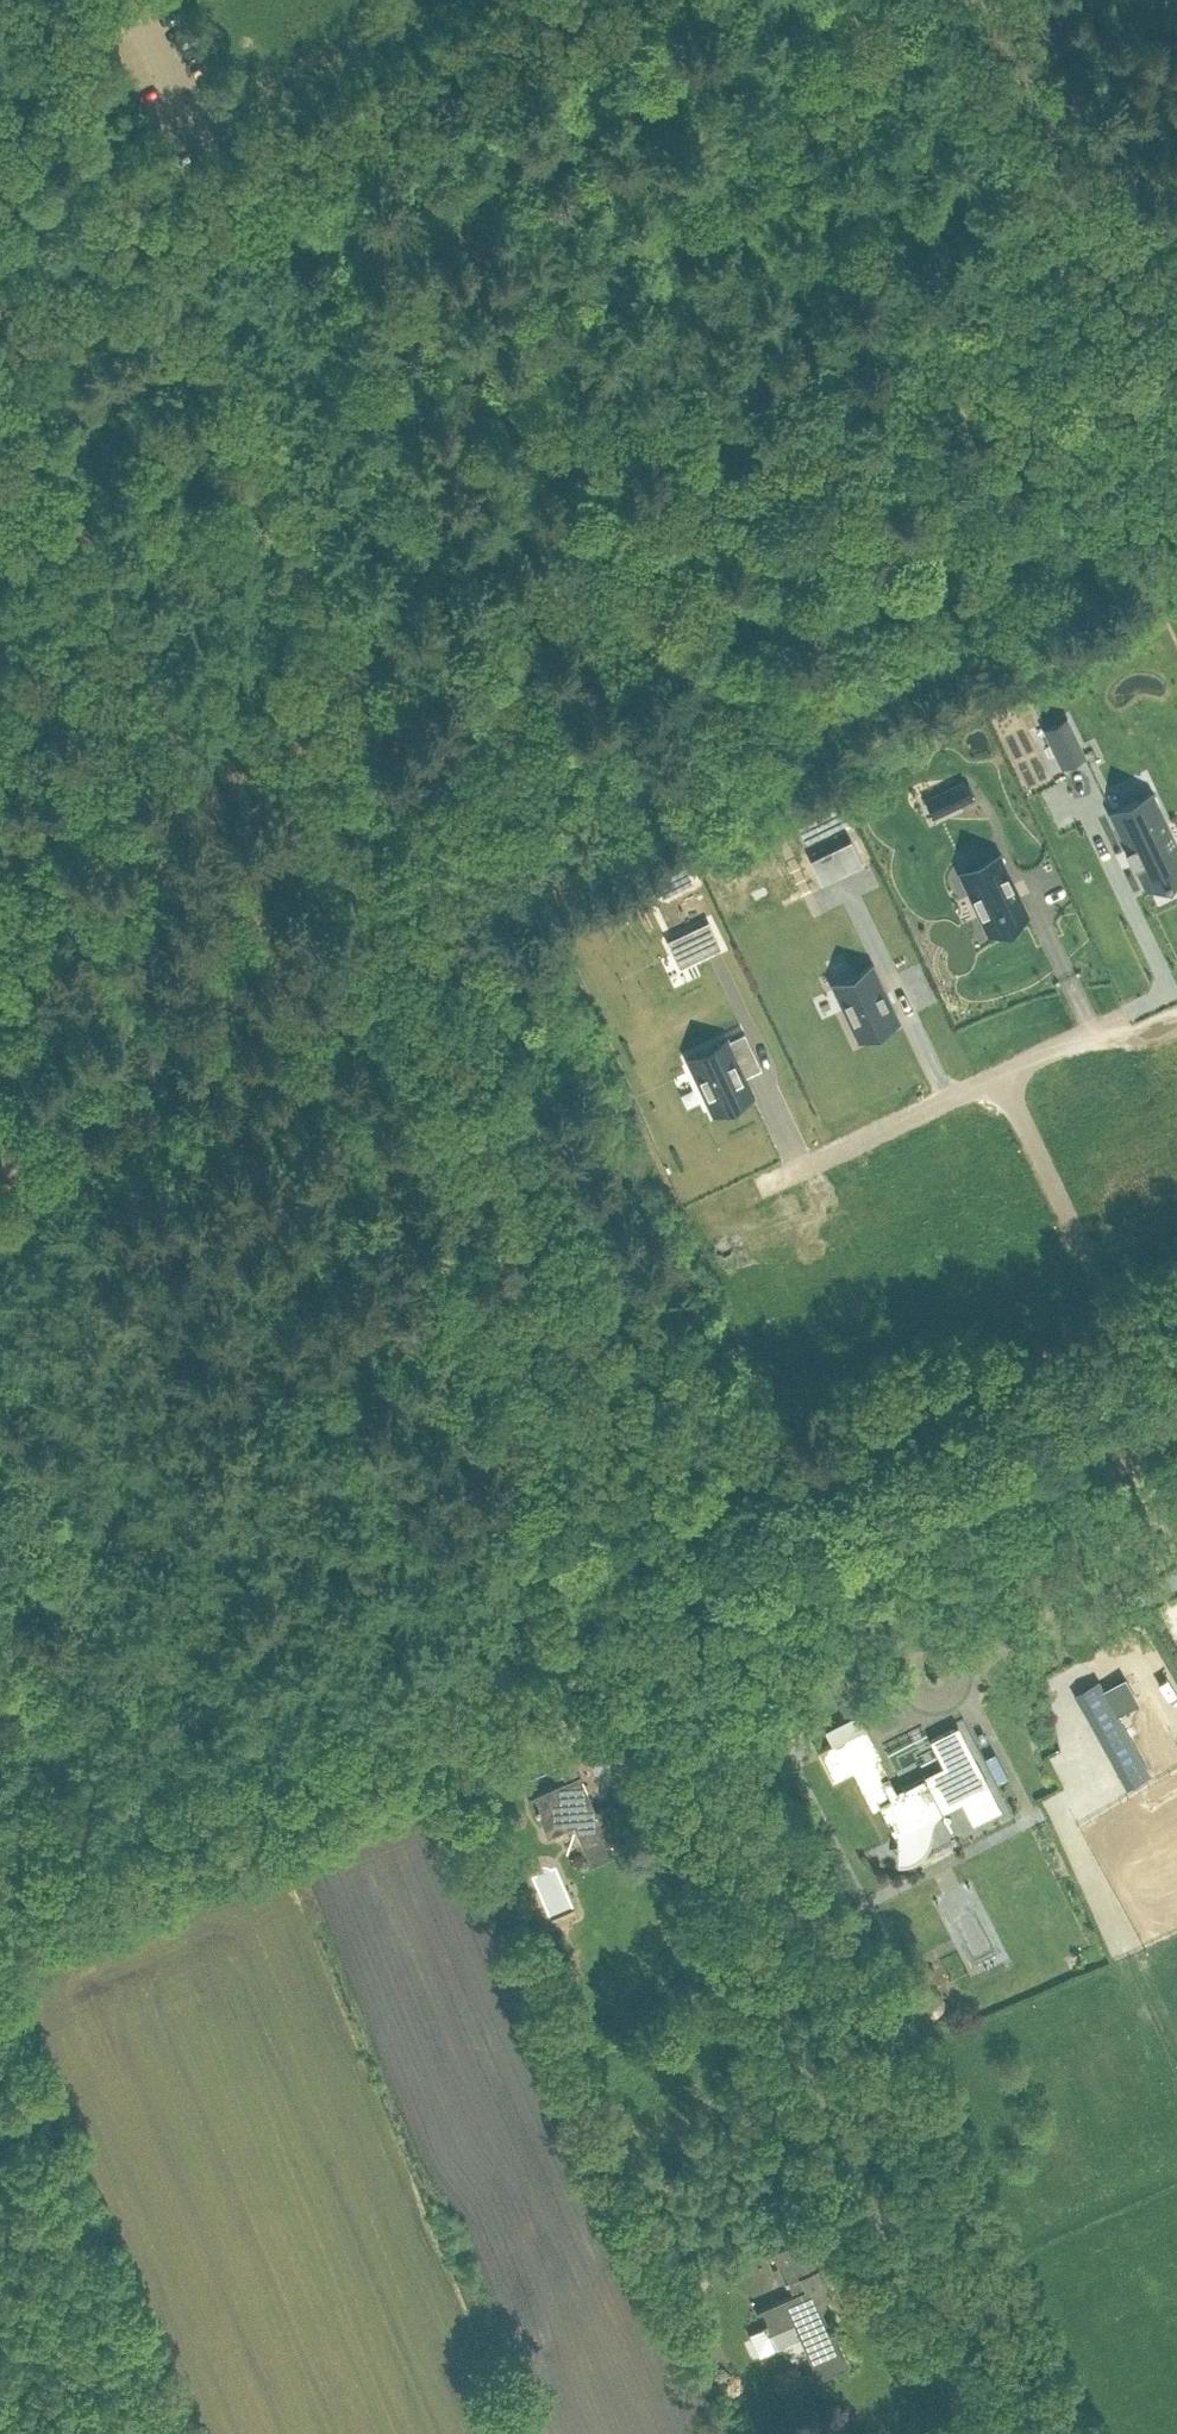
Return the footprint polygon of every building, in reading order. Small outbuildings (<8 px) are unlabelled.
[(1066,716),(1044,727),(1061,763),(1083,753),(1066,716)] [(964,778),(951,785),(959,802),(972,796),(964,778)] [(1110,810),(1127,846),(1124,847),(1124,848),(1127,847),(1134,862),(1132,863),(1132,865),(1135,863),(1145,885),(1163,877),(1164,878),(1169,876),(1168,874),(1176,870),(1176,847),(1151,790),(1110,810)] [(998,852),(960,870),(988,930),(1027,912),(998,852)] [(708,920),(667,938),(679,964),(720,945),(708,920)] [(871,963),(832,982),(859,1038),(898,1019),(871,963)] [(726,1038),(687,1056),(714,1112),(752,1094),(726,1038)] [(1162,1670),(1175,1697),(1176,1696),(1176,1672),(1173,1664),(1162,1670)] [(1150,1774),(1097,1679),(1075,1692),(1128,1787),(1150,1774)] [(823,1726),(831,1742),(820,1747),(834,1775),(855,1765),(875,1806),(880,1803),(896,1835),(897,1835),(897,1833),(899,1832),(901,1836),(905,1839),(909,1841),(913,1841),(917,1838),(920,1835),(922,1831),(924,1827),(926,1823),(928,1820),(931,1817),(935,1814),(938,1812),(942,1810),(943,1811),(944,1811),(943,1809),(962,1800),(973,1821),(1001,1807),(959,1724),(931,1738),(947,1770),(928,1779),(925,1775),(903,1786),(905,1789),(892,1795),(872,1756),(878,1754),(855,1710),(823,1726)] [(593,1752),(586,1737),(552,1752),(564,1780),(531,1794),(542,1818),(567,1806),(591,1862),(622,1848),(603,1805),(596,1808),(575,1760),(593,1752)] [(1118,1805),(1127,1829),(1147,1821),(1138,1798),(1118,1805)] [(793,2293),(759,2308),(758,2308),(769,2332),(794,2321),(819,2377),(850,2363),(831,2319),(823,2322),(817,2310),(822,2308),(830,2289),(806,2235),(772,2250),(787,2284),(789,2283),(793,2293)] [(761,2341),(771,2361),(785,2353),(775,2334),(761,2341)]
